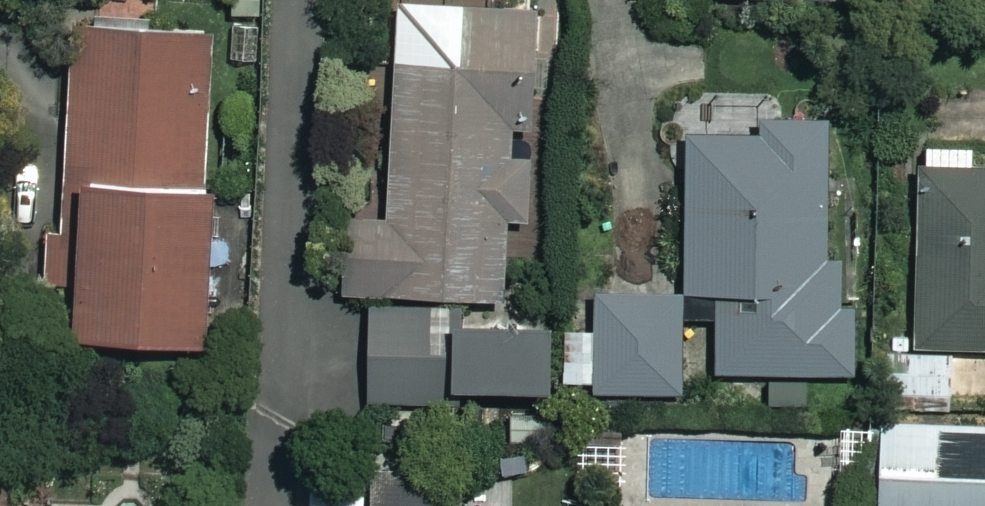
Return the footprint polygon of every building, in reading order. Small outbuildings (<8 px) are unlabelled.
[(536,0),(391,0),(389,227),(348,226),(347,298),(506,300),(507,219),(533,220),(536,0)] [(215,36),(72,31),(62,280),(77,280),(74,343),(210,349),(214,266),(206,266),(215,36)] [(832,114),(762,114),(762,139),(688,139),(686,295),(718,295),(717,375),(851,376),(852,310),(839,310),(839,261),(831,261),(832,114)] [(924,149),(924,172),(917,172),(919,356),(984,356),(984,171),(976,171),(976,148),(924,149)] [(678,289),(596,292),(599,396),(682,393),(678,289)] [(429,406),(430,311),(369,310),(367,405),(429,406)] [(449,312),(448,393),(552,395),(554,313),(449,312)] [(883,419),(880,505),(984,505),(984,423),(883,419)] [(626,490),(625,443),(576,444),(577,491),(626,490)] [(371,499),(371,505),(457,505),(457,497),(371,499)]
